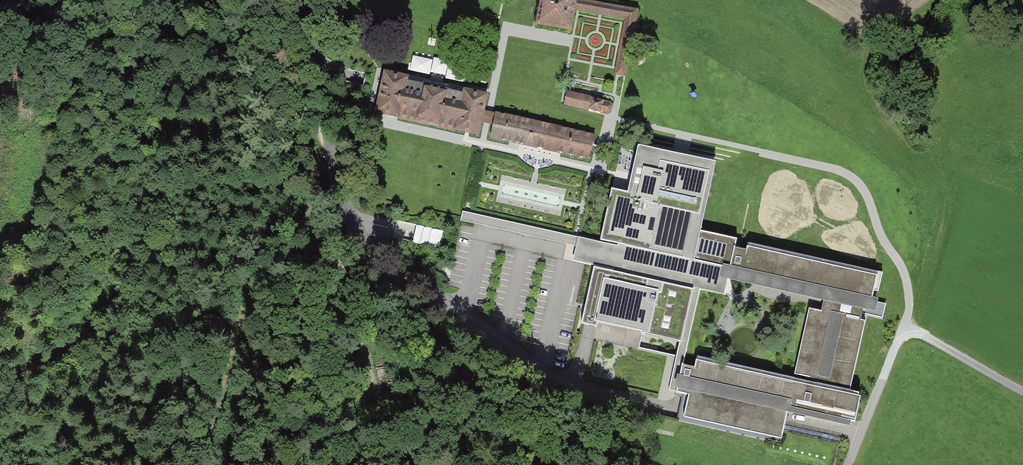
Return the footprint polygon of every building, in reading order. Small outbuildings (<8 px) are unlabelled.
[(576,0),(542,0),(536,30),(556,33),(571,36),(576,11),(578,2),(578,0),(576,0)] [(638,13),(578,2),(576,11),(577,12),(600,16),(625,20),(621,45),(616,68),(615,75),(617,76),(626,77),(638,13)] [(406,82),(384,77),(375,115),(400,121),(400,118),(414,121),(413,123),(441,129),(441,127),(455,130),(455,132),(479,138),(482,122),(485,111),(487,99),(464,94),(463,99),(405,86),(406,82)] [(570,95),(568,94),(565,107),(607,116),(611,114),(613,108),(610,104),(570,95)] [(489,112),(485,111),(482,122),(487,123),(493,125),(490,137),(588,158),(593,135),(489,112)] [(639,142),(625,206),(702,223),(716,159),(639,142)] [(700,269),(877,308),(881,292),(874,291),(878,270),(749,242),(749,246),(733,242),(734,239),(708,233),(709,228),(610,206),(603,236),(702,258),(700,269)] [(699,285),(603,265),(595,303),(617,308),(610,341),(684,357),(699,285)] [(810,305),(794,369),(852,383),(867,319),(810,305)] [(583,326),(583,336),(594,337),(594,326),(583,326)] [(689,389),(685,410),(781,431),(787,406),(855,421),(862,391),(697,354),(695,362),(668,355),(662,383),(689,389)]
